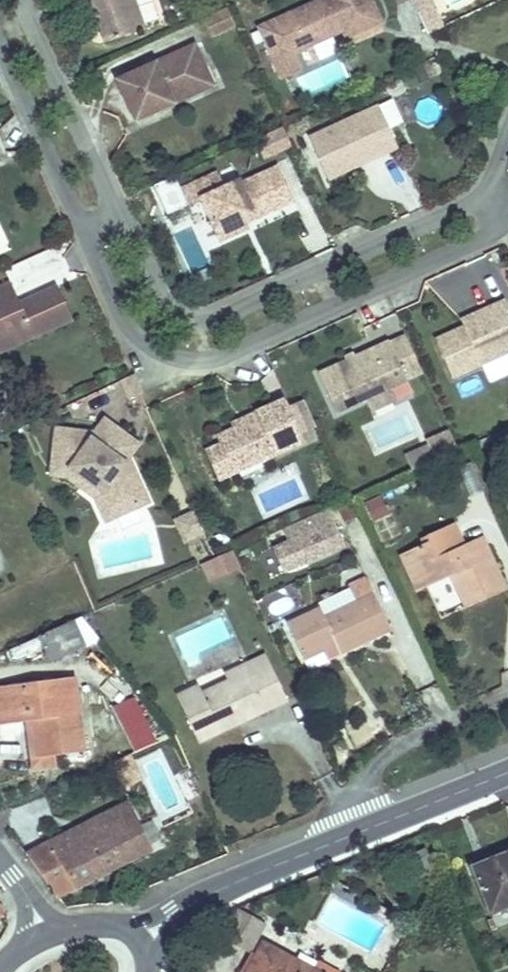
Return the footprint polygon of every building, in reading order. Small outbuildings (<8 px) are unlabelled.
[(93,8),(96,7),(98,13),(95,14),(104,40),(144,25),(135,0),(90,0),(93,8)] [(369,0),(315,0),(257,26),(272,60),(291,52),(333,34),(332,31),(340,27),(341,30),(344,37),(379,21),(369,0)] [(428,32),(442,25),(430,0),(413,0),(428,32)] [(235,24),(227,5),(204,16),(212,34),(235,24)] [(195,41),(116,77),(135,118),(174,100),(172,96),(181,92),(183,96),(203,87),(197,72),(199,65),(205,62),(195,41)] [(298,68),(291,52),(272,60),(279,76),(279,77),(298,68)] [(297,78),(306,95),(347,74),(339,57),(297,78)] [(214,82),(205,62),(199,65),(197,72),(203,87),(214,82)] [(172,96),(174,100),(183,96),(181,92),(172,96)] [(307,137),(327,179),(357,165),(355,160),(378,149),(381,154),(396,147),(377,105),(307,137)] [(264,160),(291,148),(286,137),(259,148),(264,160)] [(355,160),(357,165),(381,154),(378,149),(355,160)] [(218,170),(181,186),(188,202),(202,196),(221,237),(246,225),(243,219),(241,214),(251,209),(253,214),(294,197),(279,164),(241,181),(239,178),(224,184),(218,170)] [(251,209),(241,214),(243,219),(253,214),(251,209)] [(0,287),(0,328),(13,322),(21,341),(74,316),(59,283),(31,296),(33,298),(23,303),(13,281),(0,287)] [(504,299),(468,315),(471,322),(462,326),(434,339),(451,377),(507,352),(507,307),(504,299)] [(468,315),(459,319),(462,326),(471,322),(468,315)] [(0,328),(0,350),(21,341),(13,322),(0,328)] [(406,333),(317,373),(335,413),(364,400),(388,389),(425,372),(406,333)] [(388,389),(364,400),(370,412),(394,401),(388,389)] [(290,401),(287,394),(257,408),(259,414),(236,424),(219,432),(223,440),(235,468),(306,435),(303,429),(290,401)] [(302,396),(290,401),(303,429),(315,423),(302,396)] [(257,408),(234,419),(236,424),(259,414),(257,408)] [(59,426),(55,462),(73,464),(106,488),(117,513),(151,498),(136,466),(127,460),(119,454),(133,435),(107,416),(97,430),(59,426)] [(452,431),(430,441),(437,459),(460,448),(452,431)] [(141,441),(133,435),(119,454),(127,460),(141,441)] [(223,440),(209,446),(222,474),(235,468),(223,440)] [(109,517),(117,513),(106,488),(73,464),(55,462),(54,471),(69,473),(99,494),(109,517)] [(379,492),(363,500),(373,520),(389,512),(379,492)] [(306,565),(346,547),(327,505),(287,524),(292,535),(272,544),(284,571),(304,562),(306,565)] [(201,532),(191,508),(172,516),(182,540),(201,532)] [(416,547),(433,585),(456,575),(472,606),(507,589),(507,579),(490,541),(471,549),(456,521),(431,533),(433,539),(416,547)] [(433,585),(416,547),(404,552),(421,590),(433,585)] [(209,582),(240,568),(231,548),(200,561),(209,582)] [(395,621),(379,587),(372,571),(353,580),(360,596),(326,611),(323,604),(291,618),(306,651),(340,636),(345,644),(395,621)] [(68,621),(43,632),(52,653),(77,643),(68,621)] [(238,684),(235,679),(211,691),(207,684),(186,694),(208,737),(248,718),(245,712),(254,707),(257,712),(295,693),(273,650),(258,657),(265,670),(238,684)] [(231,671),(235,679),(238,684),(265,670),(258,657),(231,671)] [(0,683),(0,718),(28,716),(31,763),(50,763),(50,750),(82,748),(77,678),(0,683)] [(128,801),(24,851),(56,894),(151,848),(128,801)] [(470,864),(493,912),(507,906),(507,849),(470,864)] [(248,971),(320,971),(265,942),(248,971)]
